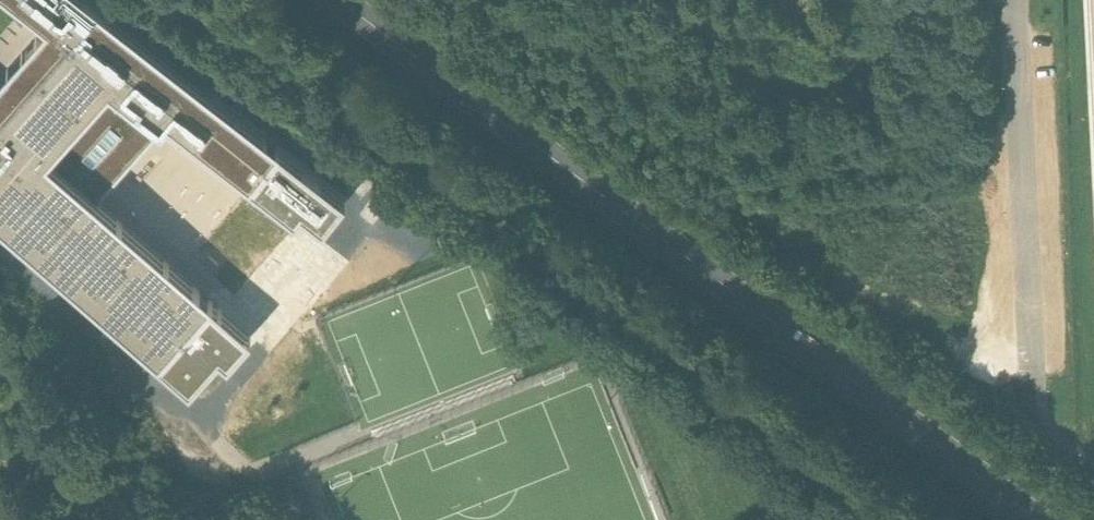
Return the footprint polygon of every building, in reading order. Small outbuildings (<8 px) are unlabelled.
[(158,367),(188,394),(219,359),(227,366),(251,340),(211,306),(96,205),(169,124),(250,188),(294,220),(300,212),(322,230),(345,202),(88,0),(11,0),(45,26),(0,78),(0,229),(158,367)]
